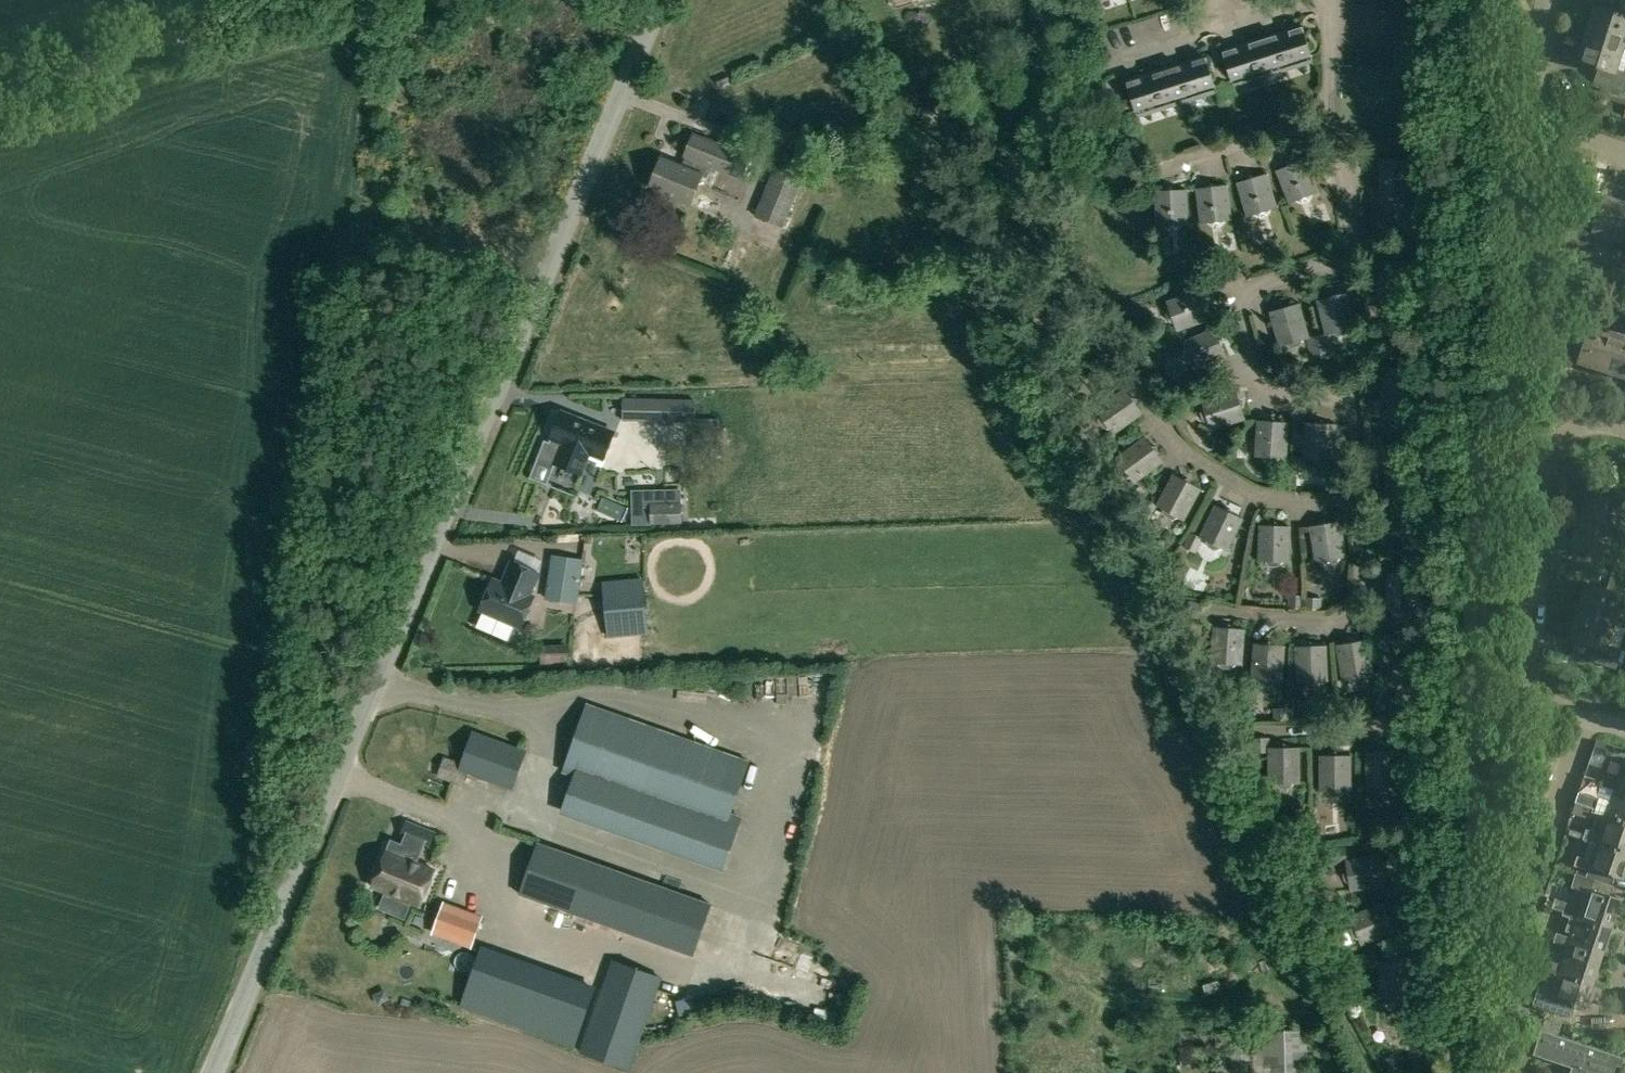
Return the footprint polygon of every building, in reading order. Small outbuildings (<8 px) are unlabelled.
[(1587,33),(1624,45),(1624,0),(1620,0),(1616,12),(1596,6),(1587,33)] [(1302,26),(1276,34),(1250,42),(1222,50),(1233,84),(1313,59),(1302,26)] [(1599,66),(1594,81),(1624,91),(1624,89),(1624,71),(1617,68),(1624,45),(1587,33),(1578,60),(1599,66)] [(1188,98),(1216,89),(1205,56),(1180,64),(1125,81),(1136,114),(1188,98)] [(694,136),(686,156),(681,168),(662,160),(651,187),(689,203),(700,176),(707,179),(712,166),(743,178),(751,158),(694,136)] [(755,217),(783,228),(809,163),(780,152),(755,217)] [(1319,191),(1305,158),(1276,170),(1289,203),(1319,191)] [(1277,207),(1267,173),(1236,182),(1246,216),(1277,207)] [(1200,223),(1232,219),(1228,184),(1196,188),(1200,223)] [(1156,226),(1188,224),(1187,189),(1155,191),(1156,226)] [(1584,211),(1574,241),(1593,247),(1597,234),(1621,242),(1624,230),(1624,201),(1606,195),(1599,215),(1584,211)] [(1177,331),(1210,319),(1200,289),(1166,301),(1177,331)] [(1356,326),(1348,292),(1316,300),(1325,334),(1317,335),(1321,353),(1331,351),(1327,334),(1356,326)] [(1310,337),(1300,303),(1269,312),(1279,346),(1307,338),(1310,355),(1321,353),(1317,335),(1310,337)] [(1586,341),(1580,361),(1607,370),(1620,331),(1595,323),(1599,311),(1581,305),(1571,336),(1586,341)] [(1195,371),(1227,357),(1213,327),(1181,342),(1195,371)] [(1620,331),(1607,370),(1624,376),(1624,333),(1620,331)] [(1114,435),(1143,414),(1124,388),(1095,408),(1114,435)] [(1211,430),(1245,419),(1235,388),(1201,399),(1211,430)] [(694,422),(695,401),(622,399),(622,421),(694,422)] [(611,436),(609,429),(561,411),(550,442),(544,440),(536,462),(552,468),(554,463),(582,474),(589,455),(597,458),(604,455),(611,436)] [(693,423),(692,452),(717,453),(718,419),(696,418),(696,423),(693,423)] [(1287,458),(1289,422),(1257,420),(1255,456),(1287,458)] [(1335,459),(1337,424),(1304,422),(1302,457),(1335,459)] [(1135,483),(1164,462),(1144,436),(1116,457),(1135,483)] [(1292,457),(1291,473),(1306,474),(1307,458),(1292,457)] [(1156,505),(1184,520),(1201,489),(1173,474),(1156,505),(1146,499),(1138,513),(1149,519),(1156,505)] [(1145,492),(1135,483),(1126,494),(1136,502),(1145,492)] [(680,525),(679,502),(650,503),(651,526),(680,525)] [(1202,538),(1228,551),(1244,519),(1214,504),(1199,536),(1191,532),(1184,547),(1195,552),(1202,538)] [(1347,556),(1341,521),(1309,526),(1315,561),(1347,556)] [(1290,562),(1291,526),(1259,525),(1258,561),(1290,562)] [(1400,536),(1401,551),(1416,551),(1416,535),(1400,536)] [(576,604),(583,560),(551,555),(544,599),(576,604)] [(1613,573),(1624,577),(1624,557),(1618,555),(1613,573)] [(493,580),(480,610),(521,627),(534,597),(530,595),(539,573),(512,562),(505,578),(509,580),(507,586),(493,580)] [(1418,608),(1418,573),(1386,572),(1385,608),(1418,608)] [(1623,597),(1624,598),(1624,577),(1613,573),(1608,588),(1587,581),(1578,608),(1615,621),(1623,597)] [(643,581),(604,584),(606,610),(619,609),(621,635),(647,633),(643,581)] [(1304,594),(1289,593),(1288,610),(1303,610),(1304,594)] [(1322,598),(1306,597),(1306,610),(1321,610),(1322,598)] [(1202,605),(1190,603),(1187,618),(1200,620),(1202,605)] [(1589,643),(1585,657),(1615,667),(1621,648),(1608,644),(1615,621),(1578,608),(1569,636),(1589,643)] [(1210,662),(1243,664),(1245,629),(1213,626),(1210,662)] [(1374,674),(1368,639),(1336,645),(1342,680),(1374,674)] [(1283,681),(1286,646),(1253,643),(1250,678),(1283,681)] [(1328,680),(1327,645),(1294,646),(1296,682),(1328,680)] [(557,662),(567,662),(567,647),(557,647),(557,662)] [(1346,702),(1337,703),(1339,717),(1347,716),(1346,702)] [(750,761),(587,703),(563,772),(574,776),(578,767),(675,801),(658,848),(724,871),(743,817),(732,813),(750,761)] [(1329,717),(1339,717),(1337,703),(1328,704),(1329,717)] [(1274,708),(1274,719),(1285,718),(1284,707),(1274,708)] [(513,789),(527,749),(473,730),(459,770),(513,789)] [(1301,783),(1300,747),(1269,747),(1269,738),(1254,738),(1254,752),(1268,751),(1268,783),(1301,783)] [(1398,786),(1398,751),(1366,751),(1366,786),(1398,786)] [(1352,791),(1352,755),(1319,755),(1319,791),(1352,791)] [(1615,785),(1624,788),(1624,758),(1617,779),(1604,775),(1601,784),(1614,789),(1615,785)] [(1614,789),(1609,806),(1595,801),(1592,811),(1598,812),(1597,812),(1605,815),(1607,811),(1624,817),(1624,788),(1615,785),(1614,789)] [(1596,842),(1598,838),(1624,847),(1624,817),(1607,811),(1605,815),(1597,812),(1592,830),(1586,828),(1583,838),(1596,842)] [(423,845),(430,847),(435,834),(405,822),(400,836),(405,838),(423,845)] [(1598,838),(1596,842),(1591,859),(1578,855),(1574,864),(1589,869),(1590,866),(1624,877),(1624,874),(1624,847),(1598,838)] [(391,840),(374,885),(386,890),(379,909),(405,919),(412,899),(421,903),(434,869),(416,862),(421,851),(402,844),(391,840)] [(518,895),(692,956),(711,903),(537,842),(518,895)] [(1333,864),(1346,862),(1346,859),(1345,848),(1331,850),(1333,864)] [(1381,854),(1346,859),(1346,862),(1350,892),(1386,887),(1381,854)] [(1563,914),(1571,917),(1576,919),(1577,915),(1612,927),(1621,900),(1591,890),(1595,879),(1576,872),(1571,886),(1585,891),(1580,906),(1556,898),(1553,907),(1564,910),(1563,914)] [(1395,933),(1383,902),(1350,915),(1361,946),(1395,933)] [(433,934),(470,947),(480,918),(443,905),(433,934)] [(1568,943),(1603,954),(1612,927),(1577,915),(1576,919),(1571,917),(1566,930),(1572,932),(1570,936),(1556,931),(1553,941),(1567,945),(1568,943)] [(1594,980),(1603,954),(1568,943),(1567,945),(1562,962),(1548,958),(1545,967),(1547,968),(1558,972),(1559,969),(1594,980)] [(460,1008),(573,1047),(593,990),(480,950),(460,1008)] [(1329,960),(1326,951),(1319,954),(1322,963),(1329,960)] [(655,993),(697,1008),(705,984),(659,968),(655,977),(612,962),(580,1052),(629,1069),(655,993)] [(1410,998),(1411,962),(1378,962),(1378,997),(1410,998)] [(1559,969),(1558,972),(1547,968),(1541,986),(1539,985),(1533,1004),(1572,1016),(1576,1004),(1585,1007),(1594,980),(1559,969)] [(1217,980),(1202,985),(1205,994),(1220,989),(1217,980)] [(1545,1019),(1542,1030),(1558,1035),(1562,1025),(1545,1019)] [(1305,1032),(1252,1032),(1253,1072),(1306,1072),(1305,1032)] [(1215,1034),(1216,1072),(1236,1072),(1235,1033),(1215,1034)] [(1620,1056),(1558,1035),(1550,1060),(1574,1068),(1572,1072),(1614,1072),(1620,1056)]
